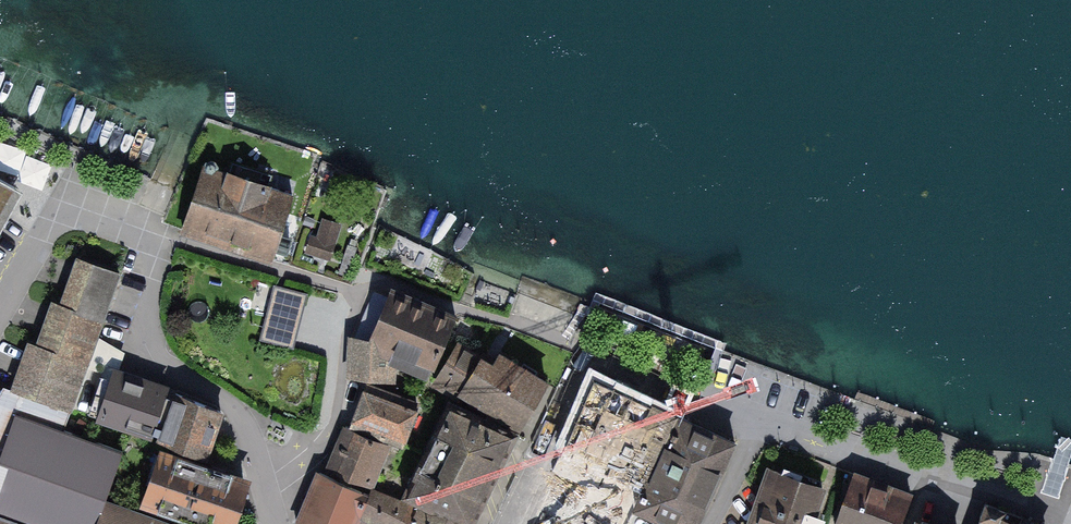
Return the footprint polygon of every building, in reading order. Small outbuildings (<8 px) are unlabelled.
[(25,167),(24,175),(50,178),(52,159),(26,157),(27,145),(2,142),(0,159),(0,164),(25,167)] [(202,162),(179,234),(273,264),(297,192),(202,162)] [(20,189),(0,178),(0,225),(4,218),(20,189)] [(309,237),(304,255),(329,262),(342,225),(322,219),(316,239),(309,237)] [(120,268),(73,251),(55,300),(51,298),(36,342),(27,339),(10,386),(71,408),(120,268)] [(306,295),(273,286),(259,340),(291,349),(306,295)] [(458,321),(391,293),(370,342),(350,340),(347,385),(396,388),(398,365),(433,380),(458,321)] [(550,387),(501,357),(493,368),(459,349),(437,387),(528,434),(550,387)] [(100,417),(152,435),(168,391),(116,372),(100,417)] [(596,376),(526,523),(635,523),(638,518),(685,418),(596,376)] [(3,384),(0,390),(0,453),(16,409),(64,426),(71,408),(3,384)] [(365,390),(350,425),(405,447),(419,412),(365,390)] [(204,454),(220,409),(176,393),(160,438),(204,454)] [(499,485),(521,437),(451,405),(430,453),(499,485)] [(638,518),(652,523),(698,523),(737,442),(685,418),(638,518)] [(390,447),(341,427),(323,472),(372,492),(390,447)] [(160,443),(140,500),(211,523),(236,523),(252,474),(160,443)] [(499,485),(430,453),(406,504),(449,523),(481,523),(499,485)] [(768,471),(747,523),(814,523),(826,493),(768,471)] [(854,474),(835,523),(903,523),(913,496),(854,474)] [(319,475),(299,523),(357,523),(369,495),(319,475)] [(406,504),(376,491),(360,523),(449,523),(406,504)] [(106,498),(96,523),(182,523),(106,498)] [(1038,523),(1028,520),(1023,518),(1008,511),(988,503),(979,523),(1039,523),(1038,523)] [(0,515),(0,523),(23,523),(0,515)] [(920,515),(917,523),(946,523),(920,515)]
